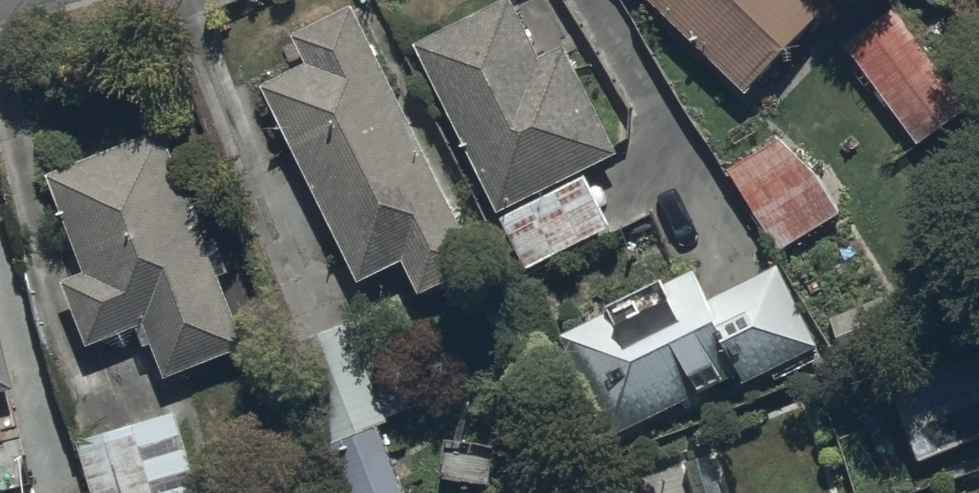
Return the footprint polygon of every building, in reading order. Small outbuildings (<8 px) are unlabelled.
[(296,28),(310,59),(264,81),(359,279),(405,257),(421,291),(484,261),(359,0),(355,0),(296,28)] [(415,34),(502,207),(495,211),(523,269),(616,224),(587,164),(620,148),(568,39),(544,51),(519,0),(485,0),(415,34)] [(751,87),(830,1),(829,0),(657,0),(751,87)] [(969,101),(896,5),(849,42),(923,136),(969,101)] [(169,126),(51,170),(86,264),(65,272),(91,342),(150,320),(170,373),(250,343),(224,274),(233,271),(219,234),(211,238),(169,126)] [(783,132),(728,161),(780,246),(844,207),(815,162),(783,132)] [(782,261),(717,291),(697,266),(672,277),(670,272),(549,328),(601,439),(743,373),(746,380),(821,345),(782,261)] [(21,384),(0,296),(0,389),(21,384)] [(383,422),(414,410),(376,310),(293,341),(350,492),(410,492),(383,422)] [(886,376),(915,451),(978,426),(978,340),(886,376)] [(83,435),(98,492),(202,492),(179,409),(83,435)] [(581,492),(647,492),(639,465),(578,483),(581,492)]
